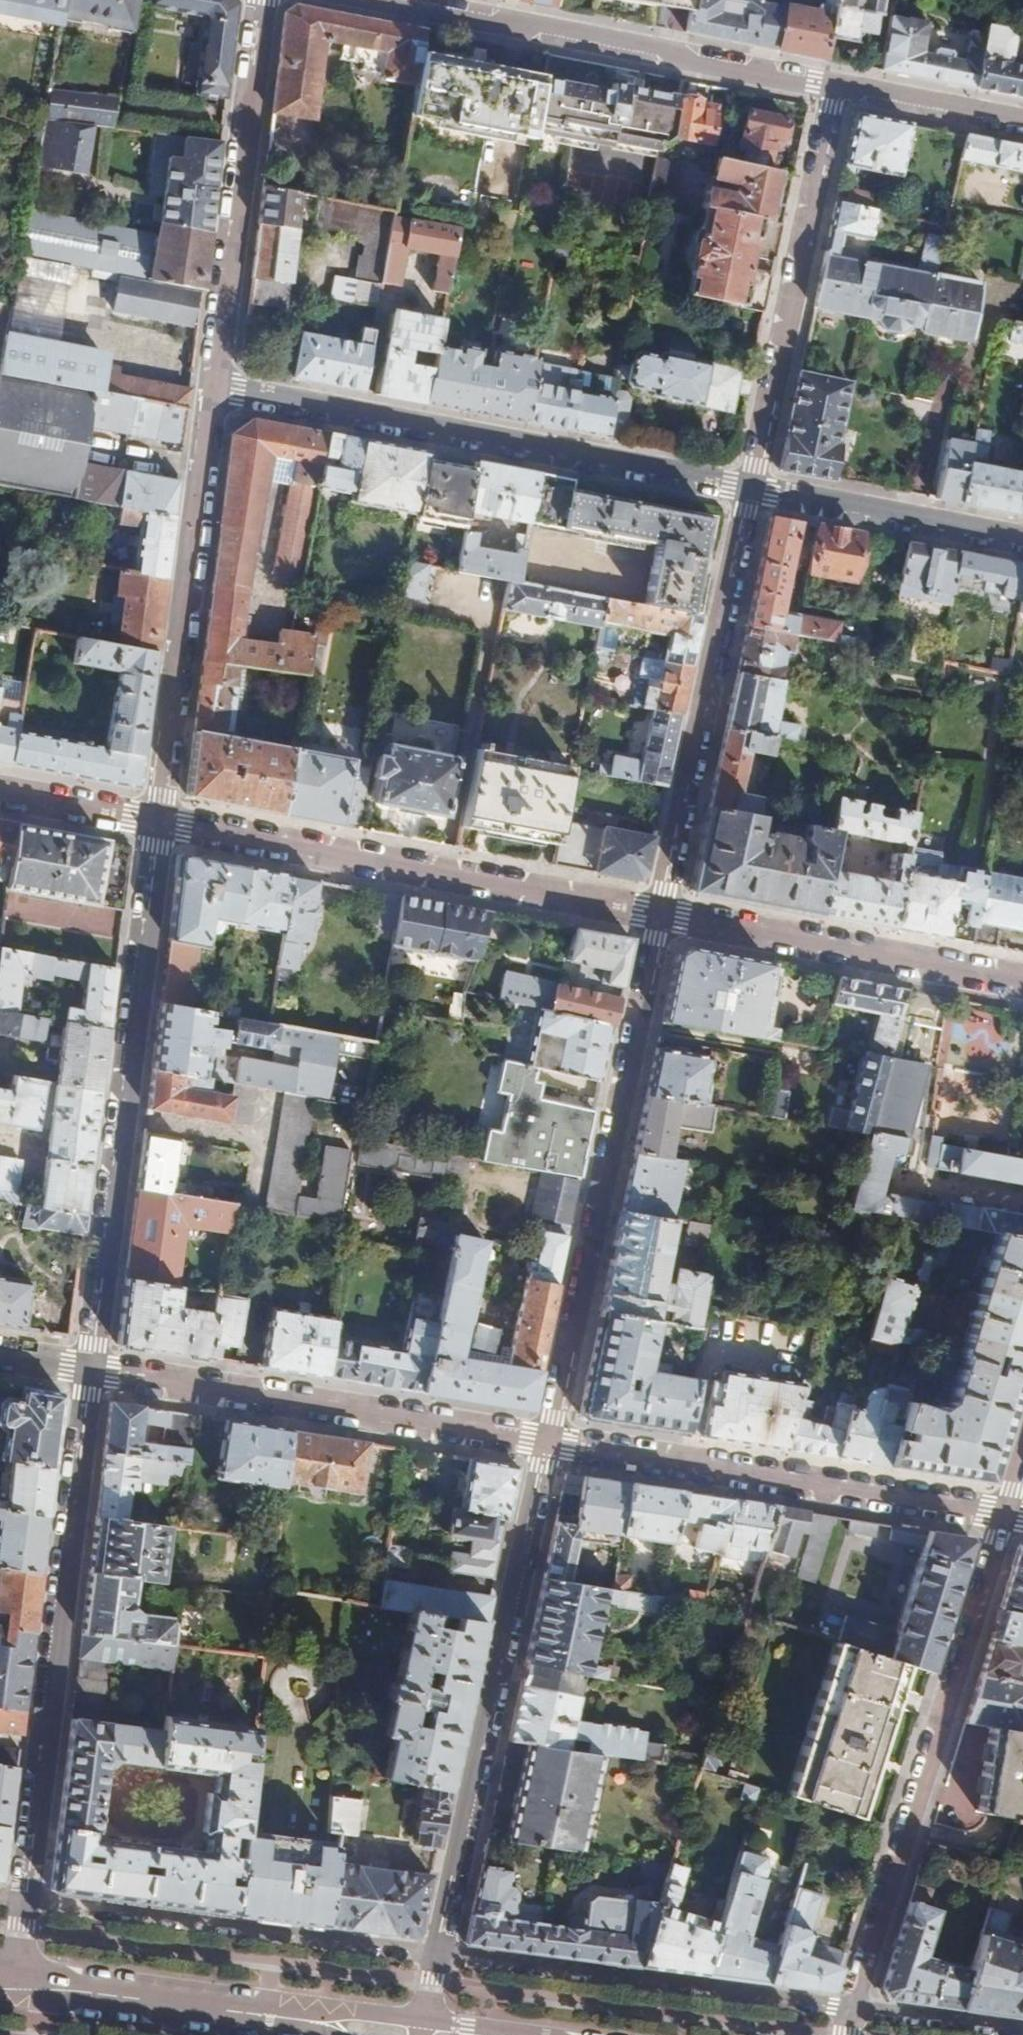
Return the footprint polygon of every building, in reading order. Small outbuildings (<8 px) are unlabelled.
[(37,17),(38,10),(63,15),(65,0),(0,0),(0,11),(37,17)] [(63,15),(62,16),(135,30),(140,1),(140,0),(65,0),(63,15)] [(226,95),(238,2),(236,0),(168,0),(202,6),(206,18),(202,41),(187,39),(182,83),(196,85),(195,91),(226,95)] [(754,45),(761,2),(761,0),(691,0),(690,3),(685,31),(754,45)] [(775,49),(825,58),(829,35),(835,0),(825,0),(823,8),(798,4),(796,8),(783,6),(775,49)] [(829,35),(853,39),(856,22),(872,25),(874,9),(877,10),(879,0),(835,0),(829,35)] [(983,33),(971,31),(965,59),(953,56),(954,51),(952,47),(939,44),(936,48),(935,53),(925,50),(935,0),(892,0),(879,69),(972,88),(983,33)] [(761,2),(754,45),(775,49),(783,6),(761,2)] [(283,11),(270,112),(314,119),(325,41),(354,46),(358,17),(295,4),(283,11)] [(38,10),(37,17),(61,22),(62,16),(63,15),(38,10)] [(426,30),(358,17),(354,46),(352,61),(365,63),(364,72),(385,76),(384,80),(416,86),(422,53),(426,30)] [(1022,98),(1022,65),(1005,62),(1010,30),(984,25),(983,33),(972,88),(1022,98)] [(416,86),(397,195),(471,208),(486,127),(498,66),(422,53),(416,86)] [(513,68),(498,66),(486,127),(501,130),(513,68)] [(545,77),(546,74),(513,68),(501,130),(535,137),(536,131),(545,77)] [(610,89),(545,77),(536,131),(608,145),(614,119),(622,121),(628,85),(614,82),(612,83),(610,89)] [(642,88),(628,85),(622,121),(614,119),(608,145),(638,150),(638,146),(642,125),(636,124),(642,88)] [(656,122),(661,91),(642,88),(636,124),(642,125),(643,120),(656,122)] [(638,146),(659,150),(660,147),(672,136),(680,95),(661,91),(656,122),(643,120),(642,125),(638,146)] [(124,101),(49,93),(45,118),(111,125),(120,126),(124,101)] [(717,103),(680,95),(672,136),(709,144),(717,103)] [(744,149),(741,161),(768,167),(774,138),(782,139),(787,117),(746,109),(738,148),(744,149)] [(900,174),(908,123),(855,113),(850,138),(844,163),(852,164),(900,174)] [(43,128),(28,212),(95,224),(111,125),(45,118),(43,128)] [(962,147),(965,134),(955,132),(952,144),(962,147)] [(965,134),(962,147),(959,160),(1022,173),(1022,145),(965,134)] [(705,208),(767,220),(778,169),(768,167),(741,161),(715,156),(711,174),(728,178),(729,173),(738,174),(734,194),(726,193),(727,190),(706,185),(703,207),(705,208)] [(685,162),(657,157),(650,196),(678,202),(685,162)] [(852,164),(844,163),(843,170),(850,172),(852,164)] [(166,223),(209,229),(216,171),(173,165),(166,223)] [(285,316),(301,194),(262,186),(246,311),(285,316)] [(871,195),(839,188),(836,201),(868,208),(871,195)] [(393,218),(394,211),(319,197),(315,228),(358,235),(367,243),(365,256),(360,255),(355,280),(336,277),(332,297),(378,306),(383,275),(393,218)] [(836,201),(831,228),(848,233),(873,237),(876,223),(879,210),(868,208),(836,201)] [(687,294),(764,310),(772,273),(748,267),(749,263),(773,267),(783,222),(767,220),(705,208),(698,240),(695,241),(692,258),(694,259),(687,294)] [(894,226),(896,214),(879,210),(876,223),(894,226)] [(28,212),(21,254),(71,263),(201,288),(209,229),(166,223),(158,223),(155,236),(95,224),(28,212)] [(457,231),(393,218),(383,275),(400,278),(407,244),(439,250),(433,286),(446,288),(457,231)] [(848,233),(831,228),(826,251),(844,255),(845,248),(848,233)] [(942,250),(945,238),(929,234),(926,248),(942,250)] [(818,288),(814,305),(861,316),(873,263),(861,260),(863,252),(845,248),(844,255),(826,251),(818,288)] [(903,325),(917,328),(921,308),(931,306),(937,277),(942,250),(926,248),(921,274),(873,263),(861,316),(874,319),(883,330),(896,332),(903,325)] [(13,305),(7,338),(57,347),(71,263),(21,254),(13,305)] [(917,328),(919,335),(921,333),(967,344),(974,316),(969,315),(970,309),(975,310),(980,286),(937,277),(931,306),(921,308),(917,328)] [(117,308),(197,321),(198,317),(194,317),(197,290),(122,279),(117,308)] [(1,372),(7,338),(13,305),(0,301),(0,375),(1,372)] [(374,392),(425,402),(436,345),(441,317),(389,308),(374,392)] [(322,382),(363,390),(374,329),(363,326),(359,343),(294,332),(255,369),(257,371),(322,382)] [(731,410),(735,389),(738,378),(742,353),(664,337),(663,341),(640,336),(633,341),(630,354),(626,375),(625,380),(630,385),(653,390),(652,394),(731,410)] [(1,372),(186,405),(189,385),(119,375),(120,366),(105,363),(105,355),(57,347),(7,338),(1,372)] [(425,402),(475,412),(483,365),(476,364),(479,349),(457,345),(456,349),(436,345),(425,402)] [(523,421),(532,381),(536,357),(495,350),(492,364),(484,362),(483,365),(475,412),(523,421)] [(617,373),(626,375),(630,354),(621,353),(617,373)] [(581,378),(571,430),(605,437),(613,393),(617,374),(576,367),(574,376),(581,378)] [(177,479),(170,478),(82,463),(88,428),(128,434),(129,432),(176,439),(182,440),(186,405),(1,372),(0,375),(0,487),(119,508),(172,516),(177,479)] [(523,421),(571,430),(581,378),(574,376),(567,375),(563,387),(532,381),(523,421)] [(850,385),(799,375),(778,470),(834,480),(841,446),(837,445),(850,385)] [(735,389),(747,392),(749,380),(738,378),(735,389)] [(623,394),(613,393),(605,437),(619,440),(627,400),(623,394)] [(318,482),(327,431),(289,424),(251,417),(232,432),(211,592),(246,596),(265,451),(291,456),(287,476),(318,482)] [(424,460),(425,450),(327,431),(318,482),(317,486),(349,492),(349,496),(415,510),(424,460)] [(1017,513),(1022,482),(1022,473),(989,466),(995,435),(975,432),(966,474),(959,503),(1017,513)] [(947,501),(959,503),(966,474),(947,470),(948,462),(953,458),(957,441),(949,438),(935,498),(947,501)] [(477,469),(424,460),(415,510),(414,514),(465,523),(468,509),(477,469)] [(468,509),(529,521),(538,471),(508,465),(479,460),(477,469),(468,509)] [(529,521),(528,523),(592,534),(591,539),(622,545),(622,540),(654,545),(643,602),(691,611),(709,516),(571,489),(572,478),(538,471),(529,521)] [(290,481),(273,572),(296,575),(313,485),(290,481)] [(165,576),(172,516),(119,508),(118,523),(141,527),(134,571),(165,576)] [(780,612),(799,521),(769,516),(757,570),(746,624),(790,632),(851,644),(857,613),(842,611),(839,623),(780,612)] [(816,524),(806,522),(801,547),(811,549),(816,524)] [(852,577),(860,532),(816,524),(811,549),(808,568),(852,577)] [(517,580),(526,534),(514,531),(511,545),(512,545),(511,551),(473,544),(475,532),(464,529),(456,569),(497,576),(506,578),(517,580)] [(950,592),(957,551),(908,541),(899,594),(948,603),(950,592)] [(1022,585),(1022,563),(957,551),(950,592),(966,594),(969,578),(985,582),(984,591),(1000,594),(1000,597),(1020,601),(1022,585)] [(420,594),(426,563),(407,560),(402,590),(420,594)] [(155,648),(165,576),(134,571),(118,568),(115,591),(125,594),(120,623),(108,621),(105,640),(155,648)] [(506,578),(497,576),(495,586),(504,588),(506,578)] [(597,624),(603,596),(517,580),(506,578),(504,588),(500,606),(597,624)] [(246,596),(211,592),(210,609),(243,613),(246,596)] [(691,611),(643,602),(603,596),(597,624),(594,645),(608,647),(611,634),(606,633),(608,622),(667,632),(661,658),(691,663),(694,646),(701,613),(691,611)] [(306,672),(319,603),(297,599),(291,631),(281,630),(279,645),(240,640),(243,613),(210,609),(203,659),(238,663),(306,672)] [(790,632),(746,624),(736,670),(779,679),(781,679),(783,667),(791,668),(795,645),(789,643),(790,632)] [(17,730),(13,763),(138,786),(155,648),(105,640),(74,635),(69,659),(119,667),(107,746),(17,730)] [(680,712),(691,663),(661,658),(649,656),(639,704),(650,707),(680,712)] [(238,663),(203,659),(194,724),(222,728),(223,725),(231,726),(238,663)] [(779,679),(736,670),(724,726),(774,734),(798,738),(802,719),(772,713),(779,679)] [(862,674),(854,673),(851,687),(859,688),(862,674)] [(13,763),(17,730),(22,691),(14,690),(11,712),(9,712),(7,730),(0,728),(0,761),(13,763)] [(609,776),(665,785),(680,712),(650,707),(639,758),(613,753),(610,766),(609,776)] [(774,734),(724,726),(707,805),(756,813),(758,797),(740,793),(748,751),(770,754),(774,734)] [(188,796),(279,813),(292,747),(194,729),(184,792),(188,796)] [(429,740),(426,735),(416,733),(411,738),(409,744),(388,742),(385,754),(377,753),(372,783),(379,784),(374,809),(403,814),(418,816),(443,821),(455,754),(427,748),(429,740)] [(356,826),(368,765),(352,762),(352,758),(292,747),(279,813),(356,826)] [(460,824),(556,841),(560,819),(569,769),(570,764),(474,747),(460,824)] [(596,773),(609,776),(610,766),(598,763),(596,773)] [(832,825),(831,828),(909,842),(916,807),(894,803),(892,816),(875,813),(878,800),(865,798),(863,807),(859,807),(860,797),(838,793),(836,802),(832,820),(832,825)] [(820,818),(832,820),(836,802),(823,800),(820,818)] [(689,889),(816,912),(824,869),(831,828),(832,825),(805,821),(801,840),(809,841),(807,853),(802,857),(794,855),(792,851),(793,840),(790,835),(765,829),(759,833),(748,832),(749,824),(753,824),(756,813),(707,805),(699,842),(689,889)] [(399,834),(414,837),(418,816),(403,814),(399,834)] [(7,876),(15,822),(0,819),(0,875),(7,876)] [(556,841),(551,863),(641,880),(647,871),(654,836),(560,819),(556,841)] [(7,876),(5,888),(123,908),(131,844),(15,822),(7,876)] [(970,941),(983,869),(957,863),(937,860),(939,848),(909,842),(907,853),(893,927),(970,941)] [(816,912),(893,927),(907,853),(890,850),(887,867),(890,867),(887,880),(824,869),(816,912)] [(178,852),(175,875),(194,876),(197,856),(178,852)] [(175,875),(160,1000),(189,1004),(198,944),(204,945),(208,916),(282,928),(290,874),(197,856),(194,876),(175,875)] [(983,869),(970,941),(996,946),(1001,924),(1022,929),(1022,877),(983,869)] [(303,965),(315,878),(290,874),(282,928),(276,962),(303,965)] [(492,911),(400,894),(392,944),(447,954),(447,958),(456,960),(457,955),(476,959),(492,911)] [(558,1002),(615,1013),(624,975),(632,937),(574,926),(566,963),(593,968),(588,992),(575,989),(576,977),(505,964),(500,990),(558,1002)] [(109,1027),(116,965),(0,942),(0,1009),(16,1011),(22,970),(51,975),(52,969),(81,974),(79,982),(84,983),(82,1005),(67,1003),(65,1020),(109,1027)] [(675,952),(661,1020),(757,1036),(772,963),(688,947),(675,952)] [(891,1054),(908,987),(839,975),(832,1001),(876,1009),(866,1049),(891,1054)] [(285,1090),(291,1090),(295,1062),(276,1058),(239,1053),(236,1067),(228,1065),(214,1063),(212,1070),(201,1068),(203,1057),(212,1058),(213,1053),(218,1054),(219,1050),(221,1037),(265,1045),(272,1039),(275,1020),(235,1013),(234,1024),(219,1021),(207,1020),(209,1008),(189,1004),(160,1000),(152,1066),(210,1076),(233,1081),(255,1085),(285,1090)] [(550,1076),(600,1086),(615,1013),(558,1002),(555,1014),(535,1011),(530,1037),(556,1042),(550,1076)] [(0,1009),(0,1030),(38,1037),(43,1033),(45,1016),(16,1011),(0,1009)] [(220,1010),(219,1021),(234,1024),(235,1013),(220,1010)] [(56,1082),(102,1090),(109,1027),(65,1020),(61,1045),(50,1043),(47,1060),(59,1061),(56,1082)] [(282,1021),(275,1020),(272,1039),(279,1040),(282,1021)] [(364,1104),(377,1038),(282,1021),(279,1040),(276,1058),(295,1062),(291,1090),(314,1095),(364,1104)] [(655,1047),(646,1094),(681,1100),(698,1102),(707,1056),(655,1047)] [(870,1132),(891,1054),(866,1049),(863,1049),(848,1111),(828,1107),(824,1124),(870,1132)] [(230,1052),(219,1050),(218,1054),(213,1053),(212,1058),(203,1057),(201,1068),(212,1070),(214,1063),(228,1065),(230,1052)] [(851,1062),(853,1052),(841,1051),(839,1059),(851,1062)] [(236,1067),(239,1053),(230,1052),(228,1065),(236,1067)] [(930,1061),(891,1054),(870,1132),(923,1142),(924,1136),(916,1134),(930,1061)] [(152,1066),(147,1107),(227,1120),(231,1093),(208,1088),(210,1076),(152,1066)] [(579,1179),(585,1155),(578,1153),(580,1148),(586,1149),(594,1113),(549,1105),(553,1088),(548,1087),(550,1076),(500,1068),(481,1163),(541,1173),(579,1179)] [(34,1125),(34,1121),(52,1123),(42,1206),(87,1212),(102,1090),(56,1082),(14,1076),(12,1089),(0,1087),(0,1120),(34,1125)] [(248,1123),(255,1085),(233,1081),(231,1093),(227,1120),(248,1123)] [(768,1089),(763,1114),(781,1116),(786,1091),(768,1089)] [(265,1209),(338,1220),(349,1150),(324,1147),(318,1195),(298,1191),(314,1095),(291,1090),(285,1090),(265,1209)] [(646,1094),(634,1151),(670,1157),(681,1100),(646,1094)] [(144,1131),(137,1188),(197,1197),(200,1181),(169,1177),(175,1136),(144,1131)] [(870,1132),(855,1185),(851,1201),(850,1202),(998,1230),(1022,1234),(1022,1212),(952,1200),(951,1202),(891,1192),(890,1194),(880,1191),(891,1150),(920,1156),(923,1142),(870,1132)] [(462,1169),(464,1159),(359,1142),(355,1163),(443,1178),(446,1166),(462,1169)] [(940,1144),(936,1165),(1022,1182),(1022,1159),(940,1144)] [(634,1151),(621,1211),(672,1219),(684,1159),(670,1157),(634,1151)] [(14,1201),(20,1158),(0,1155),(0,1200),(14,1201)] [(570,1220),(579,1179),(541,1173),(533,1213),(570,1220)] [(851,1201),(855,1185),(844,1184),(840,1197),(851,1201)] [(137,1188),(126,1277),(178,1286),(184,1241),(191,1241),(191,1236),(184,1235),(187,1224),(227,1229),(230,1203),(197,1197),(137,1188)] [(32,1223),(84,1231),(87,1212),(42,1206),(35,1205),(32,1223)] [(605,1290),(601,1309),(654,1319),(695,1327),(703,1280),(676,1276),(672,1287),(661,1284),(675,1219),(672,1219),(621,1211),(611,1254),(603,1289),(605,1290)] [(530,1409),(569,1228),(538,1222),(529,1258),(525,1259),(523,1265),(526,1267),(508,1348),(504,1364),(457,1356),(468,1302),(481,1239),(471,1236),(471,1227),(413,1215),(407,1248),(433,1252),(449,1254),(447,1264),(441,1290),(422,1391),(530,1409)] [(703,1249),(707,1224),(686,1221),(683,1246),(703,1249)] [(838,1246),(842,1231),(832,1229),(827,1244),(838,1246)] [(1022,1378),(1022,1234),(998,1230),(962,1351),(965,1352),(950,1398),(934,1404),(907,1399),(889,1466),(991,1481),(1022,1378)] [(431,1262),(447,1264),(449,1254),(433,1252),(431,1262)] [(894,1276),(886,1275),(871,1334),(922,1342),(926,1329),(902,1323),(911,1288),(892,1284),(894,1276)] [(25,1328),(32,1282),(0,1276),(0,1324),(25,1328)] [(172,1352),(209,1357),(213,1333),(217,1303),(210,1302),(210,1311),(175,1305),(178,1286),(126,1277),(117,1343),(172,1352)] [(327,1377),(422,1391),(441,1290),(413,1286),(403,1341),(332,1329),(327,1377)] [(217,1303),(213,1333),(239,1336),(244,1291),(219,1288),(217,1303)] [(262,1366),(327,1377),(332,1329),(333,1312),(271,1301),(262,1366)] [(478,1305),(468,1302),(457,1356),(504,1364),(508,1348),(501,1346),(499,1355),(470,1348),(478,1305)] [(585,1417),(682,1432),(690,1396),(694,1378),(643,1369),(654,1319),(601,1309),(591,1353),(578,1411),(585,1417)] [(682,1432),(784,1449),(798,1397),(802,1381),(722,1370),(720,1381),(711,1380),(707,1400),(690,1396),(682,1432)] [(885,1386),(884,1387),(892,1388),(896,1373),(888,1372),(885,1386)] [(851,1407),(838,1457),(864,1461),(884,1387),(885,1386),(879,1385),(875,1385),(869,1390),(867,1392),(856,1390),(851,1407)] [(23,1387),(22,1392),(7,1391),(1,1395),(0,1400),(0,1421),(3,1425),(17,1426),(16,1434),(5,1434),(1,1456),(13,1458),(55,1464),(63,1393),(23,1387)] [(864,1461),(889,1466),(907,1399),(909,1392),(892,1388),(884,1387),(864,1461)] [(784,1449),(838,1457),(851,1407),(841,1405),(837,1421),(802,1415),(806,1399),(798,1397),(784,1449)] [(110,1400),(103,1451),(189,1462),(190,1451),(147,1444),(136,1443),(140,1419),(150,1421),(166,1424),(165,1440),(191,1442),(194,1414),(110,1400)] [(147,1444),(150,1421),(140,1419),(136,1443),(147,1444)] [(283,1479),(289,1430),(252,1424),(226,1420),(220,1470),(283,1479)] [(5,1434),(16,1434),(17,1426),(3,1425),(0,1428),(0,1434),(5,1434)] [(361,1492),(368,1442),(333,1437),(289,1430),(283,1479),(361,1492)] [(103,1473),(98,1515),(166,1524),(182,1525),(185,1494),(189,1462),(103,1451),(102,1462),(101,1473),(103,1473)] [(49,1514),(52,1489),(55,1464),(13,1458),(9,1494),(0,1492),(0,1507),(49,1514)] [(496,1512),(507,1515),(517,1466),(469,1458),(460,1505),(496,1512)] [(620,1529),(630,1483),(566,1473),(561,1494),(575,1496),(571,1517),(571,1521),(577,1521),(620,1529)] [(684,1491),(630,1483),(620,1529),(675,1538),(678,1524),(684,1491)] [(722,1546),(733,1499),(684,1491),(678,1524),(695,1528),(693,1541),(722,1546)] [(185,1494),(182,1525),(200,1527),(203,1496),(185,1494)] [(768,1551),(779,1506),(733,1499),(722,1546),(745,1550),(748,1538),(763,1541),(761,1550),(766,1551),(768,1551)] [(460,1505),(449,1504),(444,1528),(490,1536),(496,1512),(460,1505)] [(803,1511),(779,1506),(768,1551),(789,1556),(803,1511)] [(42,1572),(45,1543),(49,1514),(0,1507),(0,1532),(4,1532),(2,1550),(0,1550),(0,1567),(42,1572)] [(92,1543),(90,1556),(162,1563),(166,1524),(98,1515),(95,1515),(92,1543)] [(564,1581),(577,1521),(571,1521),(571,1517),(557,1515),(552,1534),(542,1578),(564,1581)] [(968,1535),(905,1527),(901,1545),(917,1548),(890,1635),(883,1656),(906,1664),(930,1672),(954,1596),(972,1540),(968,1535)] [(1020,1544),(1010,1576),(1001,1608),(1022,1612),(1022,1545),(1020,1544)] [(494,1579),(497,1561),(467,1555),(463,1573),(494,1579)] [(136,1577),(160,1578),(162,1563),(90,1556),(88,1572),(136,1577)] [(35,1632),(42,1572),(0,1567),(0,1627),(35,1632)] [(80,1635),(83,1636),(169,1644),(173,1644),(179,1590),(153,1588),(150,1612),(139,1611),(133,1606),(136,1577),(88,1572),(85,1597),(80,1635)] [(485,1623),(490,1598),(382,1578),(378,1602),(408,1608),(485,1623)] [(615,1602),(618,1590),(608,1588),(564,1581),(542,1578),(533,1619),(524,1661),(580,1672),(600,1675),(601,1665),(589,1662),(601,1601),(615,1602)] [(485,1623),(408,1608),(394,1679),(390,1678),(386,1693),(391,1695),(384,1733),(392,1734),(385,1777),(427,1786),(449,1791),(467,1707),(485,1623)] [(992,1635),(1022,1640),(1022,1636),(1022,1612),(1001,1608),(992,1635)] [(877,1630),(833,1615),(826,1637),(835,1640),(870,1652),(877,1630)] [(35,1632),(0,1627),(0,1706),(24,1709),(29,1671),(35,1632)] [(980,1675),(1022,1681),(1022,1674),(1022,1671),(1022,1641),(1022,1640),(992,1635),(980,1675)] [(81,1656),(78,1656),(48,1889),(112,1897),(168,1904),(232,1913),(242,1829),(254,1723),(160,1711),(158,1728),(100,1721),(108,1661),(166,1668),(169,1644),(83,1636),(81,1656)] [(859,1817),(906,1664),(883,1656),(870,1652),(835,1640),(788,1795),(859,1817)] [(580,1672),(524,1661),(520,1682),(576,1692),(580,1672)] [(607,1677),(623,1680),(624,1672),(609,1669),(607,1677)] [(1022,1732),(1022,1681),(980,1675),(965,1722),(1022,1732)] [(594,1754),(675,1766),(677,1753),(660,1750),(661,1740),(639,1737),(639,1730),(581,1720),(570,1719),(576,1692),(520,1682),(514,1710),(508,1739),(528,1742),(594,1754)] [(586,1693),(576,1692),(570,1719),(581,1720),(586,1693)] [(24,1709),(0,1706),(0,1729),(22,1732),(24,1709)] [(989,1729),(975,1810),(1012,1817),(1022,1818),(1022,1734),(989,1729)] [(580,1847),(594,1754),(528,1742),(512,1837),(580,1847)] [(719,1747),(708,1743),(700,1769),(711,1773),(719,1747)] [(20,1749),(4,1746),(3,1752),(0,1752),(0,1764),(17,1767),(20,1749)] [(2,1883),(17,1767),(0,1764),(0,1882),(2,1883)] [(754,1801),(758,1787),(743,1782),(738,1797),(754,1801)] [(439,1835),(449,1791),(427,1786),(422,1810),(419,1809),(414,1826),(418,1828),(415,1842),(436,1846),(439,1835)] [(363,1800),(335,1795),(335,1832),(349,1835),(363,1800)] [(876,1849),(884,1825),(859,1817),(852,1841),(876,1849)] [(242,1829),(232,1913),(252,1915),(263,1831),(242,1829)] [(263,1831),(252,1915),(266,1917),(280,1919),(284,1886),(277,1885),(284,1834),(263,1831)] [(324,1924),(333,1861),(334,1841),(284,1834),(277,1885),(284,1886),(280,1919),(324,1924)] [(725,1899),(702,1975),(734,1980),(766,1984),(778,1945),(757,1939),(773,1881),(751,1873),(755,1855),(740,1850),(725,1899)] [(430,1876),(333,1861),(324,1924),(370,1931),(417,1937),(430,1876)] [(663,1891),(640,1967),(672,1971),(702,1975),(725,1899),(717,1897),(709,1919),(669,1908),(683,1864),(672,1861),(663,1891)] [(553,1955),(640,1967),(663,1891),(644,1886),(640,1900),(592,1893),(581,1930),(517,1919),(527,1875),(482,1866),(465,1943),(553,1955)] [(890,1997),(959,2006),(969,1970),(922,1955),(935,1909),(924,1905),(928,1889),(913,1885),(904,1912),(880,1989),(886,1999),(890,1997)] [(778,1945),(766,1984),(832,1992),(840,1965),(802,1954),(806,1942),(810,1930),(818,1893),(796,1887),(778,1945)] [(1019,1945),(1006,1941),(1008,1934),(1015,1913),(987,1905),(969,1970),(959,2006),(1015,2014),(1022,2015),(1022,1946),(1019,1945)] [(1006,1941),(1019,1945),(1022,1937),(1008,1934),(1006,1941)] [(802,1954),(840,1965),(843,1953),(806,1942),(802,1954)]
